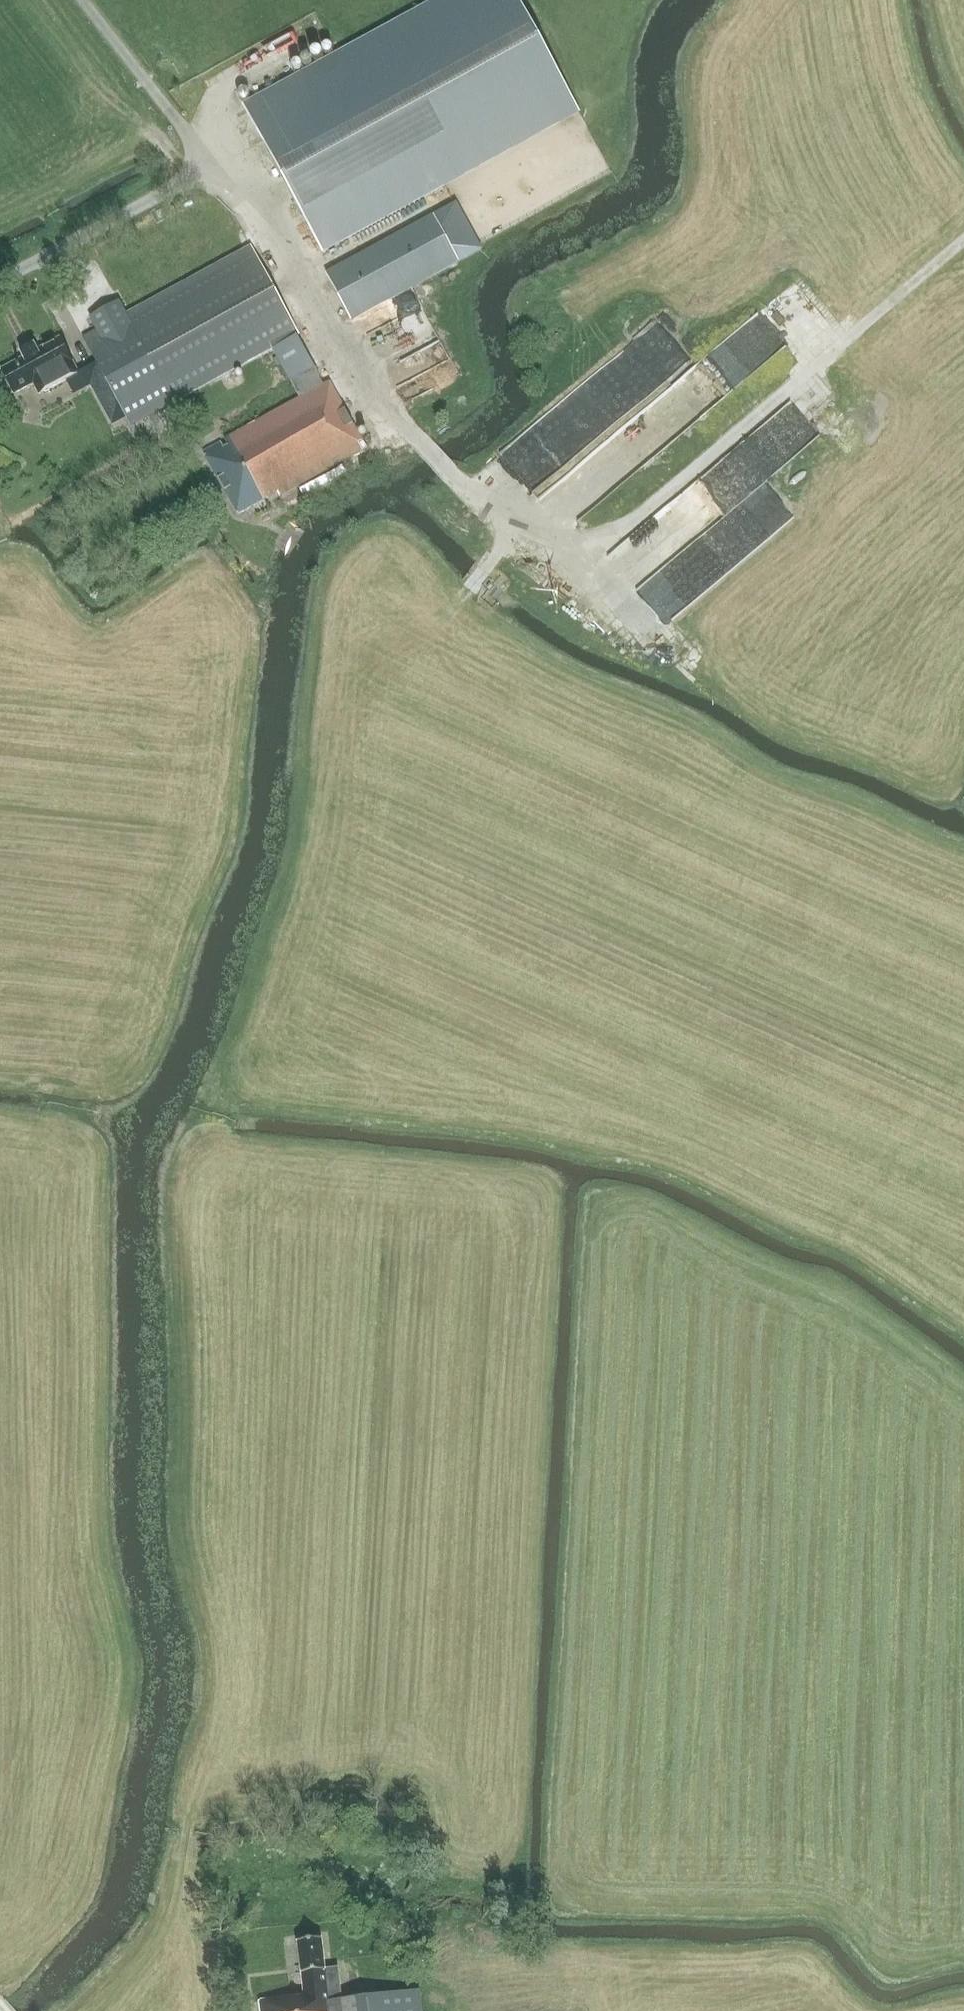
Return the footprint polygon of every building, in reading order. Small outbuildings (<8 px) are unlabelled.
[(522,0),(444,0),(248,106),(324,247),(580,108),(522,0)] [(327,273),(352,320),(460,262),(434,214),(327,273)] [(98,330),(84,337),(132,425),(273,348),(300,398),(226,439),(229,446),(225,448),(221,442),(203,452),(238,514),(278,492),(280,495),(364,450),(354,432),(357,430),(330,382),(324,385),(297,335),(299,334),(251,246),(127,314),(120,302),(91,318),(98,330)] [(23,389),(30,400),(80,373),(60,338),(38,350),(35,345),(21,352),(24,357),(2,370),(15,393),(23,389)] [(98,420),(116,410),(107,393),(89,402),(98,420)] [(742,503),(823,431),(798,402),(732,460),(743,472),(736,478),(740,482),(737,484),(725,470),(718,476),(742,503)] [(364,1998),(342,2001),(338,1968),(325,1969),(321,1938),(298,1942),(305,1995),(259,2001),(261,2010),(422,2010),(420,1990),(364,1997),(364,1998)]
